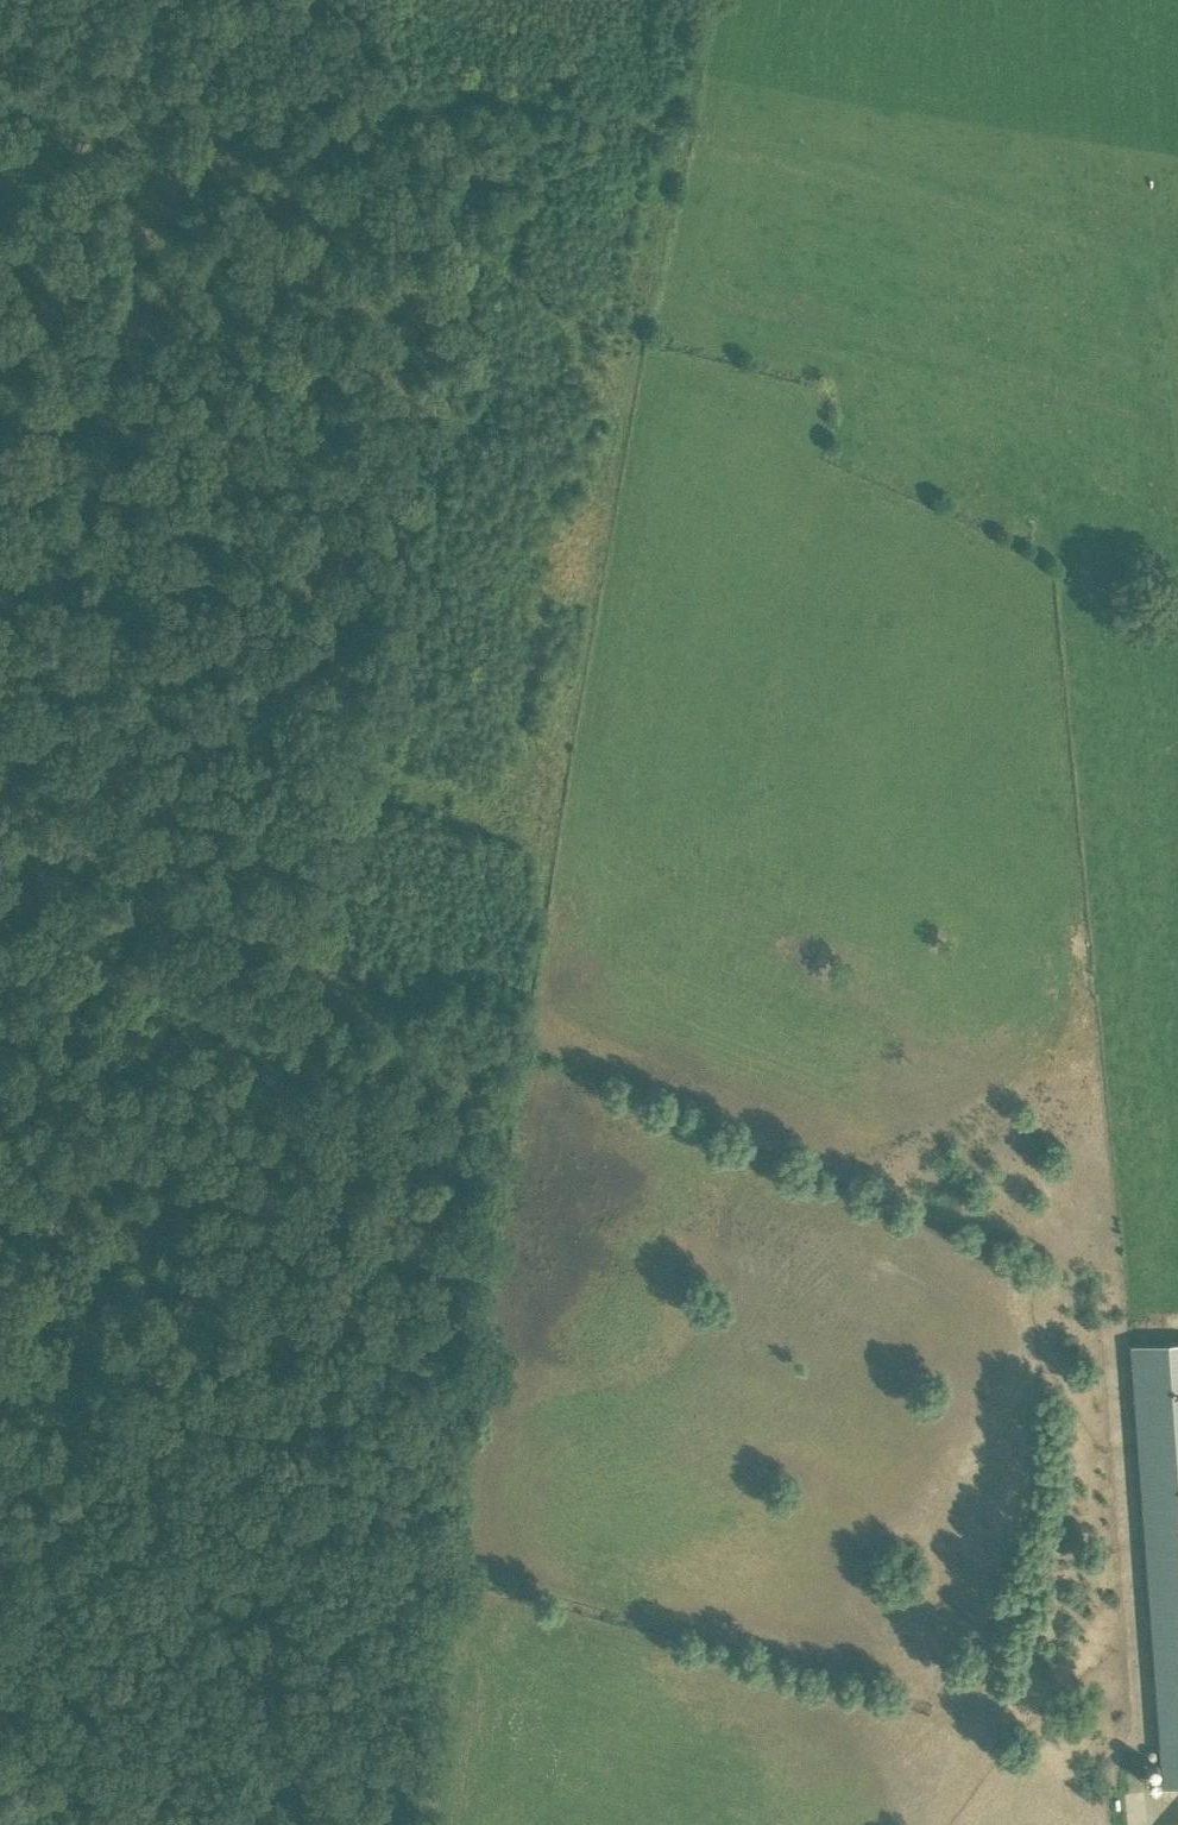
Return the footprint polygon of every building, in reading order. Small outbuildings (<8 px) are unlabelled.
[(1132,1343),(1163,1785),(1177,1784),(1177,1340),(1132,1343)]
